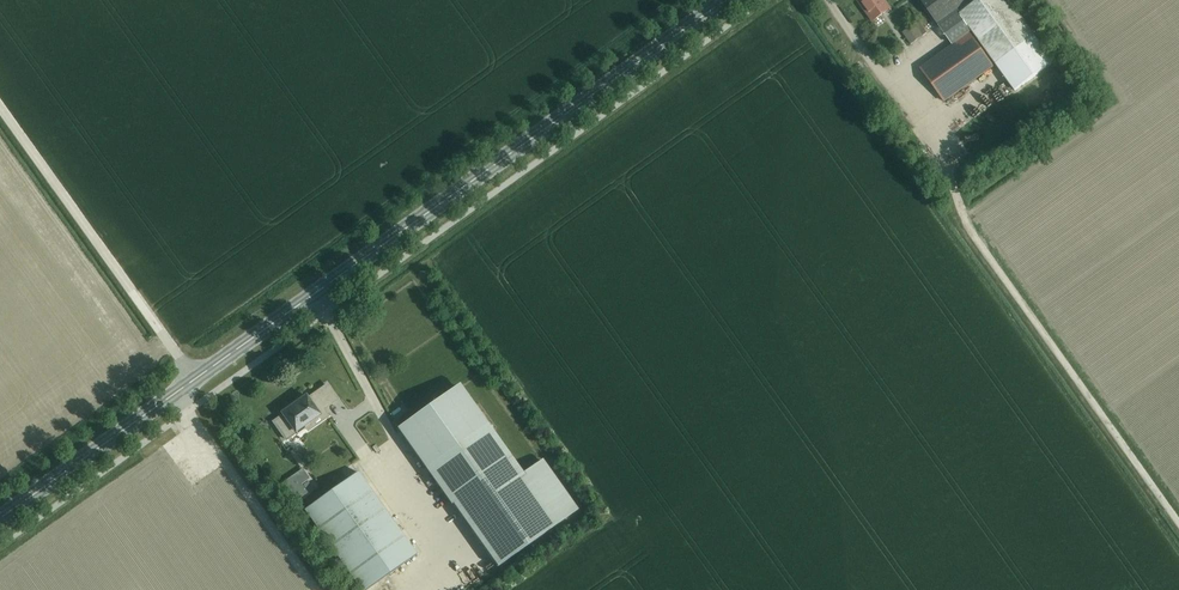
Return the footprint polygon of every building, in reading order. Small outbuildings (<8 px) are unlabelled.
[(891,8),(885,0),(858,0),(873,21),(891,8)] [(958,10),(960,13),(970,6),(968,4),(973,0),(921,0),(939,24),(958,10)] [(970,6),(960,13),(996,64),(1035,36),(1017,10),(1021,7),(1016,0),(1011,0),(1010,1),(1009,0),(979,0),(970,6)] [(946,30),(950,37),(966,28),(962,21),(946,30)] [(909,45),(923,35),(915,24),(901,33),(909,45)] [(945,101),(993,66),(970,33),(921,68),(945,101)] [(996,64),(1015,90),(1053,62),(1035,36),(996,64)] [(991,106),(999,97),(993,92),(985,101),(991,106)] [(274,422),(286,439),(296,433),(297,435),(307,428),(305,426),(320,415),(319,413),(338,399),(328,385),(309,399),(307,396),(283,413),(284,415),(274,422)] [(401,430),(498,566),(577,510),(541,460),(522,474),(460,387),(401,430)] [(320,428),(329,421),(323,413),(314,421),(320,428)] [(417,554),(358,472),(305,510),(361,589),(367,589),(417,554)] [(481,588),(479,576),(470,577),(472,589),(481,588)] [(453,589),(463,589),(459,580),(450,583),(453,589)]
